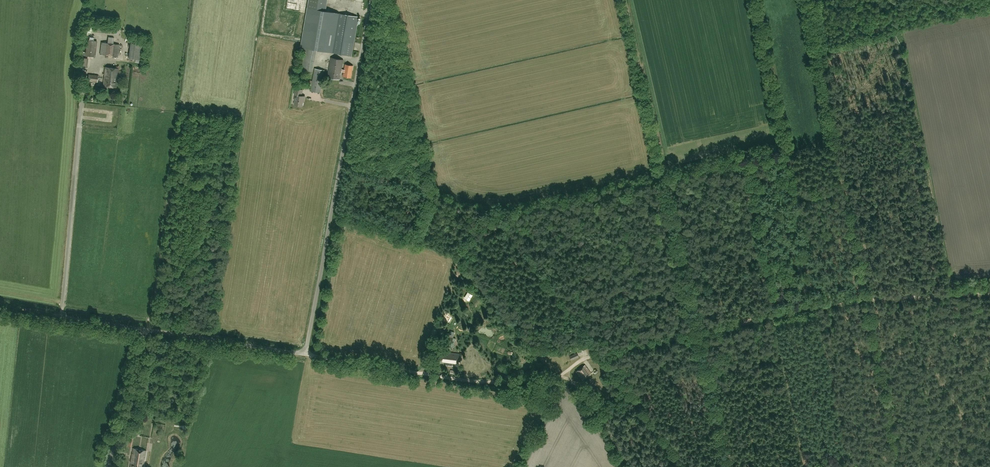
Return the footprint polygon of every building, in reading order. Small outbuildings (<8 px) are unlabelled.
[(316,50),(351,56),(358,17),(326,11),(328,0),(309,0),(300,47),(316,50)] [(91,40),(88,40),(87,40),(85,56),(95,57),(97,41),(95,40),(96,38),(91,37),(91,40)] [(118,57),(120,44),(101,42),(100,54),(118,57)] [(141,60),(143,44),(130,43),(128,58),(141,60)] [(344,71),(343,76),(351,78),(353,66),(345,64),(344,69),(342,69),(343,60),(331,57),(328,77),(340,79),(341,71),(344,71)] [(116,87),(118,68),(105,67),(103,86),(116,87)] [(315,68),(313,80),(307,79),(306,84),(312,86),(311,91),(320,93),(324,70),(315,68)] [(302,96),(303,90),(295,88),(294,95),(295,95),(294,100),(295,100),(294,105),(302,106),(303,101),(304,101),(305,96),(302,96)] [(575,350),(573,346),(572,344),(565,348),(568,354),(575,350)] [(440,363),(458,366),(459,354),(442,352),(440,363)] [(582,380),(591,373),(585,365),(576,371),(582,380)] [(133,448),(130,466),(143,466),(146,451),(133,448)]
